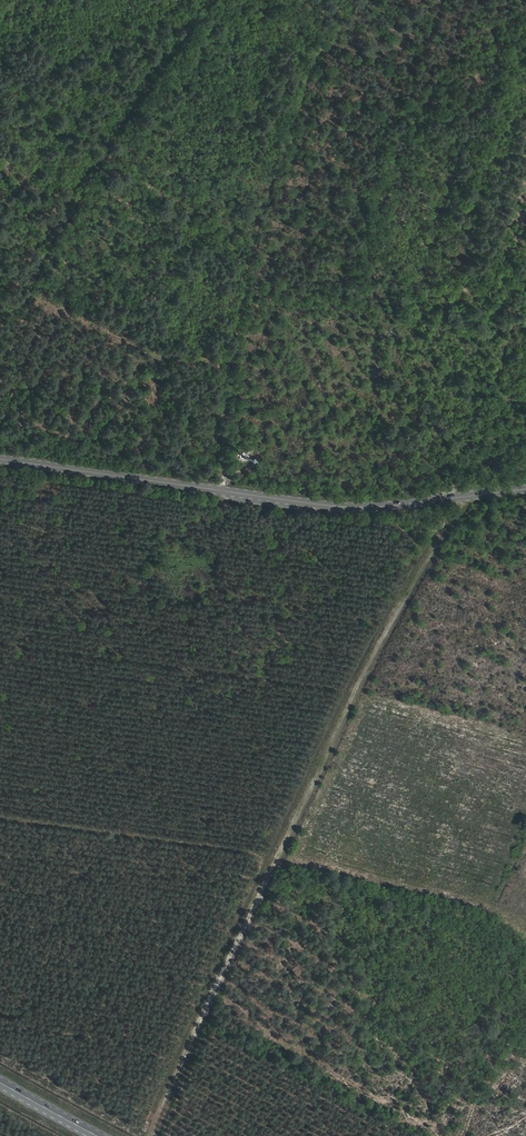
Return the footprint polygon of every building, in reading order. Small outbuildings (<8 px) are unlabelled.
[(242,453),(241,461),(249,462),(250,453),(242,453)]
